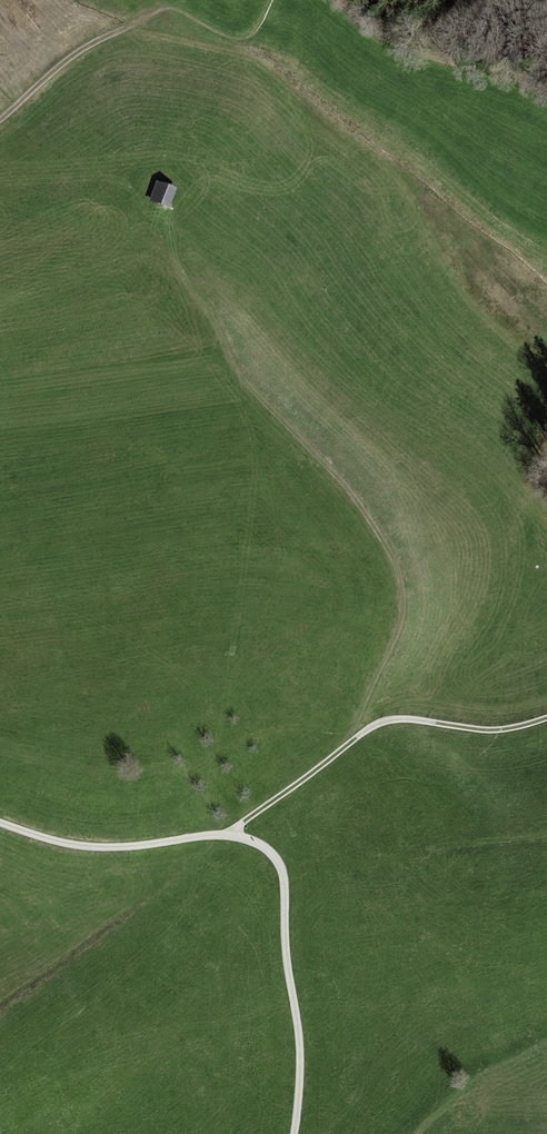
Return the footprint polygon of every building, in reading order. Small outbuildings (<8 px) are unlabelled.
[(180,190),(155,184),(149,207),(174,213),(180,190)]
